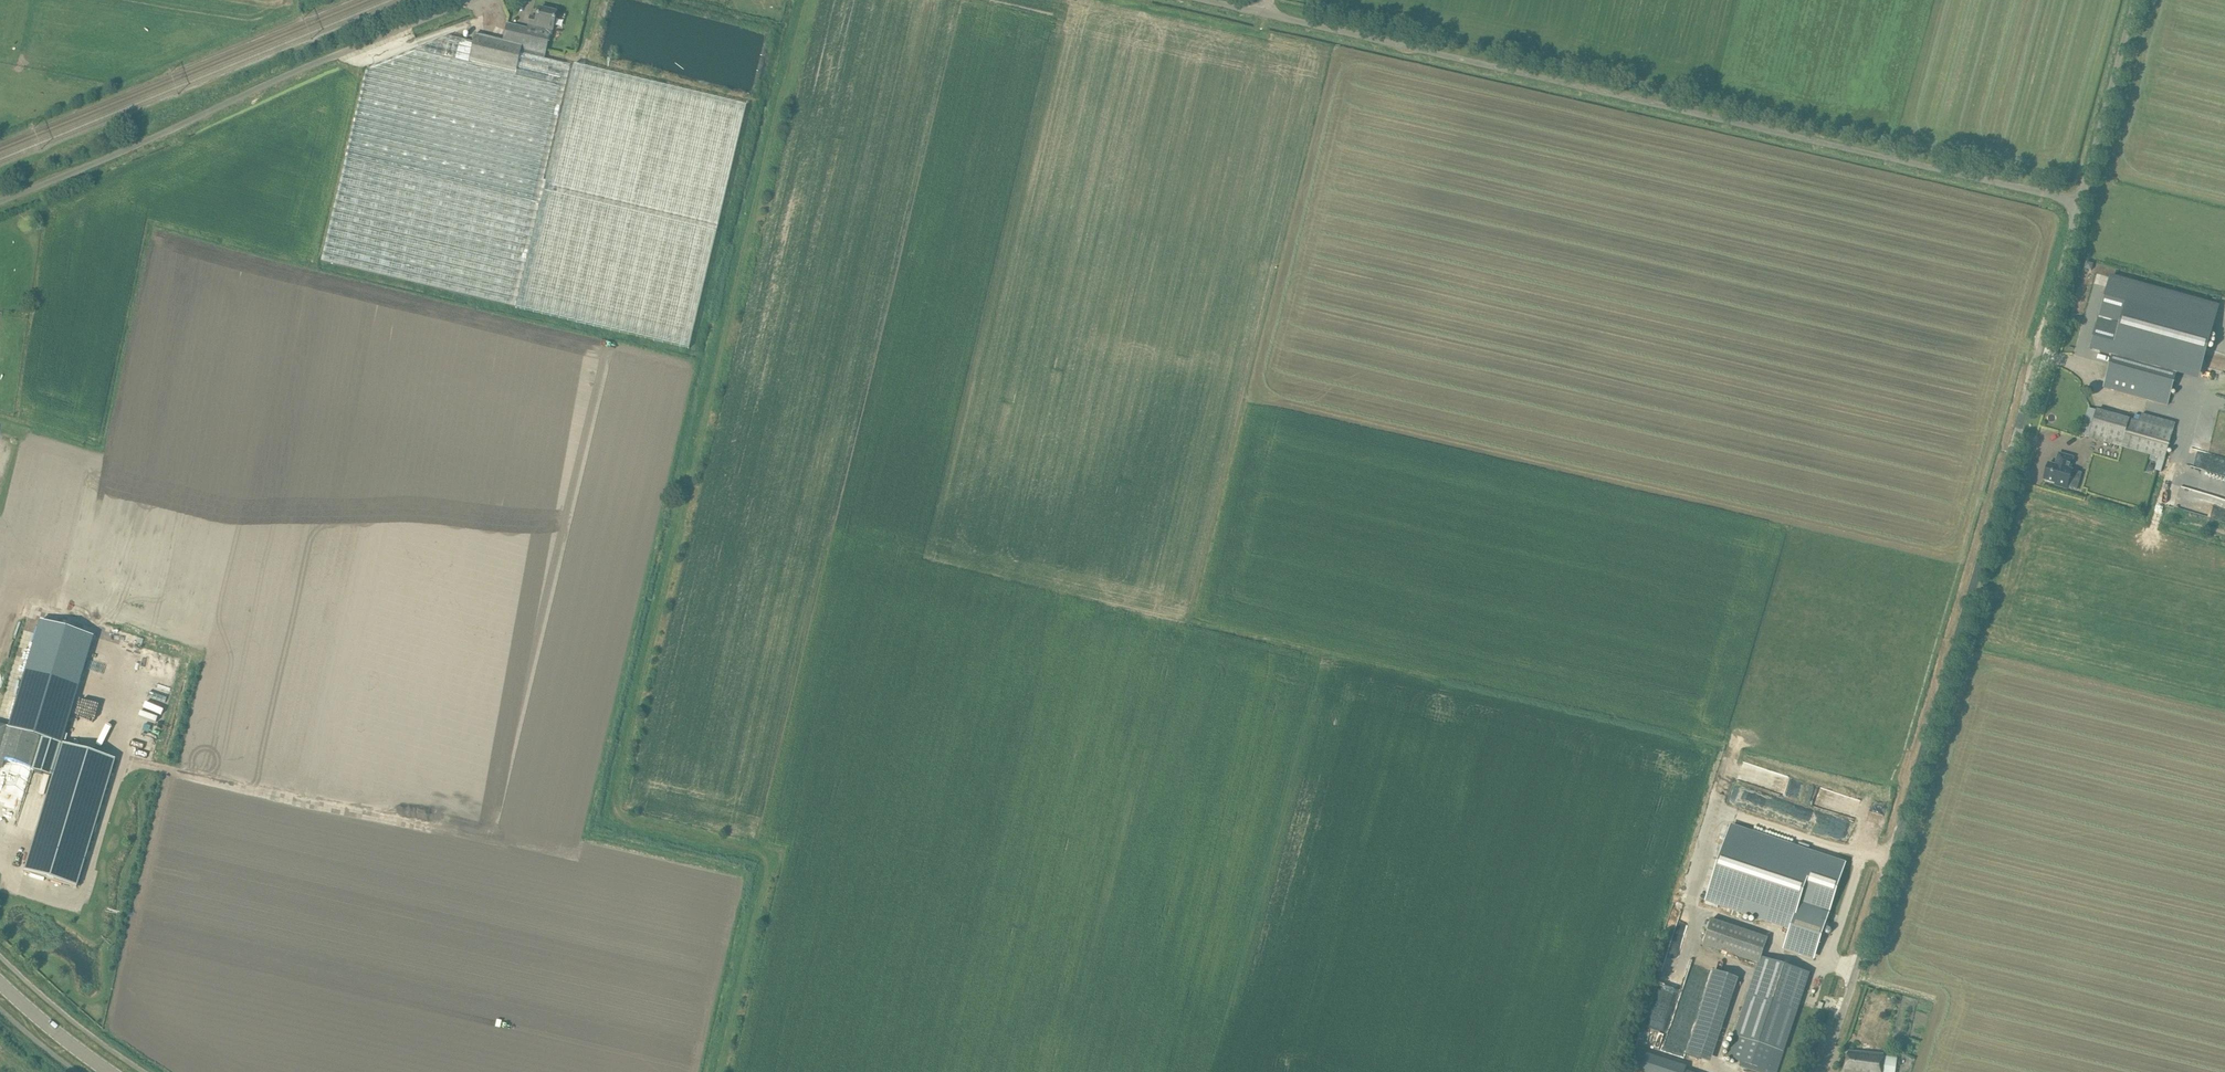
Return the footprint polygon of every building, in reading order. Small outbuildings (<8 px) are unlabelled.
[(507,23),(503,41),(521,45),(519,53),(544,59),(550,34),(551,34),(556,12),(539,8),(537,18),(531,16),(529,26),(530,26),(530,29),(507,23)] [(570,65),(544,59),(519,53),(521,45),(503,41),(475,34),(473,42),(449,37),(367,70),(321,262),(516,308),(516,307),(540,204),(538,203),(570,65)] [(516,307),(689,348),(746,105),(574,65),(540,204),(516,307)] [(2092,343),(2090,349),(2112,355),(2103,387),(2168,405),(2180,360),(2202,366),(2218,306),(2111,277),(2093,339),(2098,340),(2097,344),(2092,343)] [(2108,413),(2097,410),(2090,437),(2100,440),(2165,458),(2173,432),(2108,413)] [(2049,463),(2044,480),(2055,483),(2055,485),(2067,489),(2073,470),(2070,469),(2073,457),(2058,453),(2055,465),(2049,463)] [(22,681),(8,727),(41,737),(63,743),(80,683),(94,637),(54,625),(40,621),(39,627),(22,681)] [(22,801),(31,769),(41,737),(8,727),(0,724),(0,795),(22,801)] [(31,769),(53,776),(24,871),(77,887),(116,759),(63,743),(41,737),(31,769)] [(1846,864),(1731,826),(1707,899),(1791,927),(1784,949),(1801,954),(1803,955),(1805,955),(1808,955),(1810,954),(1813,953),(1815,952),(1816,950),(1818,948),(1819,945),(1846,864)] [(1712,919),(1703,944),(1760,963),(1729,1057),(1741,1061),(1739,1066),(1757,1071),(1777,1071),(1798,1010),(1810,973),(1762,957),(1768,938),(1712,919)] [(1689,980),(1690,980),(1687,986),(1701,992),(1710,968),(1696,963),(1689,980)] [(1711,969),(1687,1054),(1713,1061),(1737,976),(1711,969)] [(1649,1011),(1644,1026),(1667,1033),(1665,1041),(1683,1047),(1693,1017),(1683,1014),(1686,1004),(1672,999),(1670,1005),(1664,1003),(1662,1010),(1654,1007),(1652,1013),(1649,1011)] [(1660,1049),(1663,1038),(1663,1036),(1642,1029),(1637,1044),(1659,1051),(1660,1049)] [(1636,1050),(1628,1071),(1692,1071),(1686,1070),(1687,1066),(1636,1050)] [(1884,1054),(1849,1051),(1845,1071),(1881,1071),(1884,1054)]
